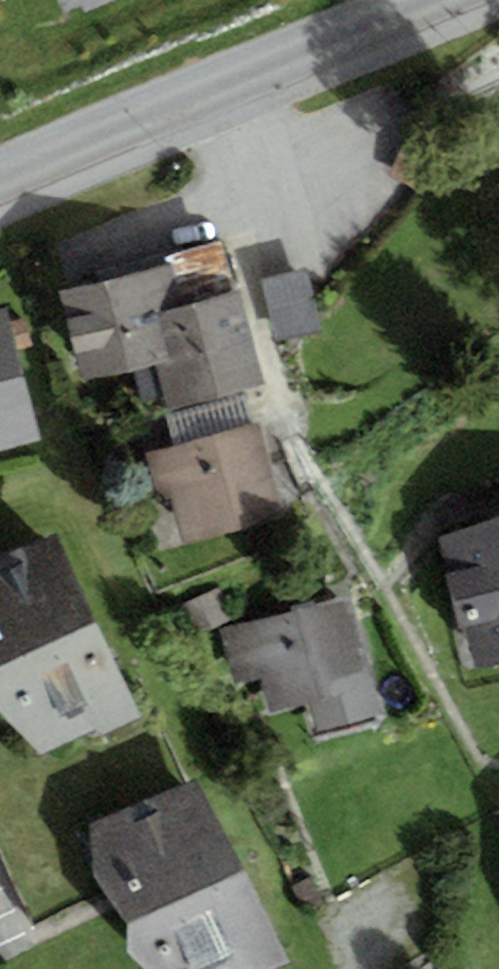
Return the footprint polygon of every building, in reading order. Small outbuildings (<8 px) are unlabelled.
[(85,0),(12,0),(30,38),(90,10),(85,0)] [(90,10),(112,0),(85,0),(90,10)] [(168,270),(66,290),(83,381),(163,365),(171,405),(261,387),(243,297),(176,310),(168,270)] [(316,272),(273,278),(281,338),(324,333),(316,272)] [(0,314),(0,443),(64,429),(37,306),(0,314)] [(283,424),(165,450),(175,496),(190,493),(199,532),(302,510),(283,424)] [(0,535),(0,692),(44,738),(138,697),(56,511),(0,535)] [(455,528),(493,669),(498,668),(498,516),(455,528)] [(362,595),(234,629),(246,676),(283,666),(292,701),(325,692),(333,723),(392,708),(362,595)] [(117,833),(154,914),(149,940),(171,968),(262,968),(296,953),(219,786),(117,833)]
